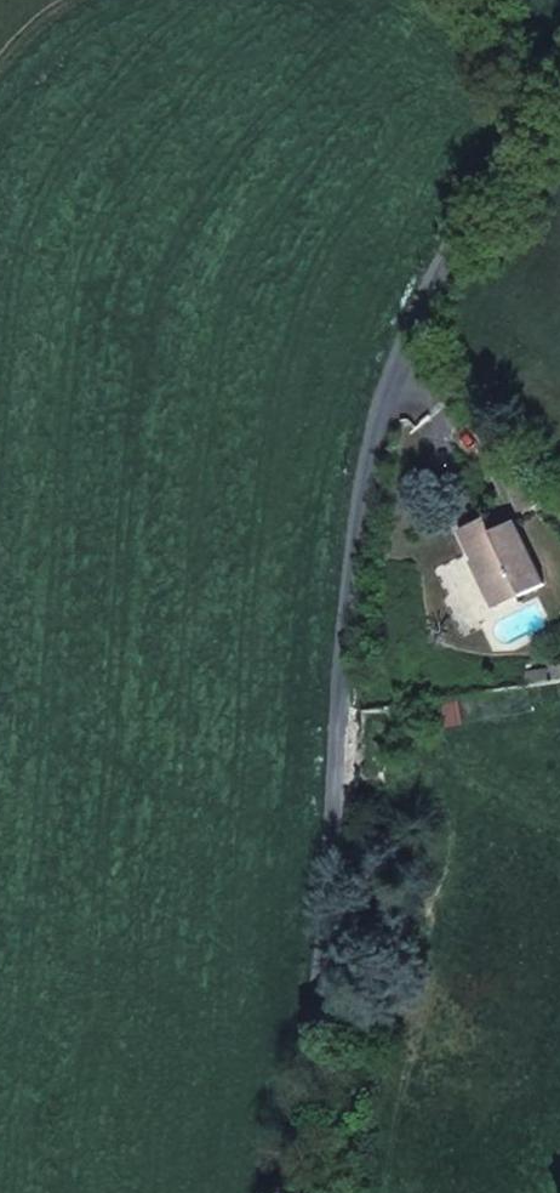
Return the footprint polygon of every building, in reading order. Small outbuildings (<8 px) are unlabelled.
[(458,532),(491,601),(515,589),(519,597),(544,585),(513,522),(491,533),(483,519),(458,532)] [(491,601),(496,609),(519,597),(515,589),(491,601)] [(527,673),(528,683),(549,680),(548,671),(527,673)]
